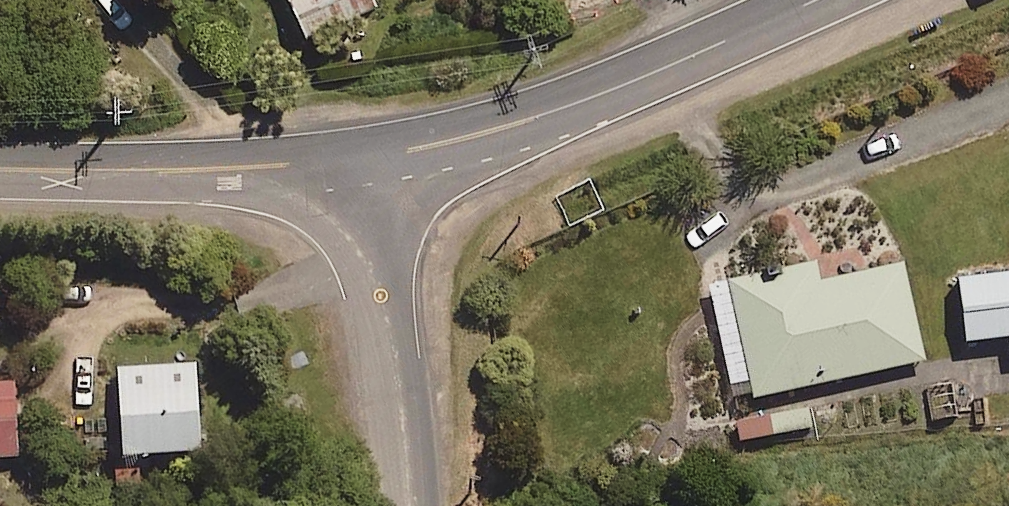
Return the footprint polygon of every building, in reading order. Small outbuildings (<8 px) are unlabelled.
[(322,43),(361,25),(357,18),(379,8),(375,0),(291,0),(310,40),(318,36),(322,43)] [(820,283),(817,264),(711,286),(736,401),(925,361),(905,265),(820,283)] [(962,280),(970,342),(1008,337),(1008,274),(962,280)] [(198,364),(121,370),(127,458),(205,452),(198,364)] [(0,384),(0,458),(19,458),(18,384),(0,384)] [(815,426),(810,405),(736,420),(740,441),(815,426)]
